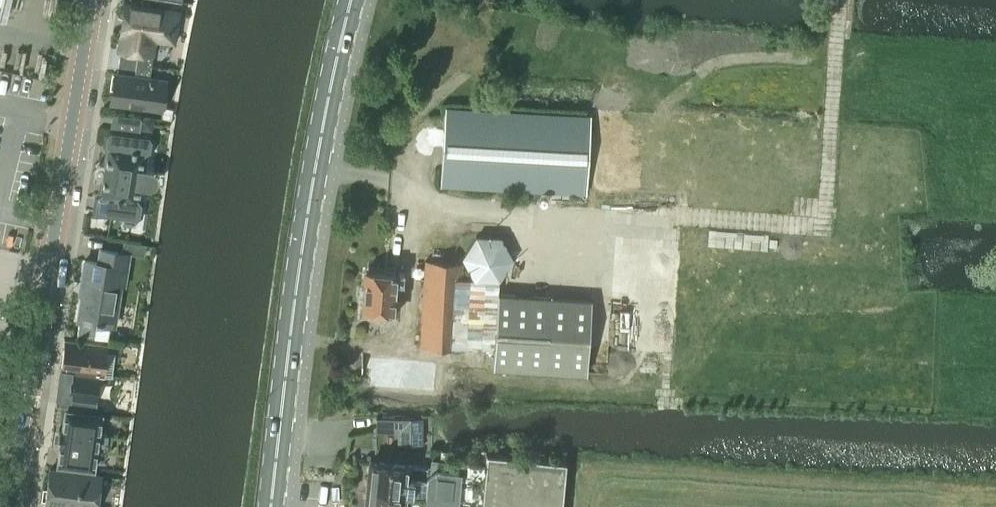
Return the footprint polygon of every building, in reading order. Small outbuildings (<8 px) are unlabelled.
[(118,60),(151,65),(153,53),(151,53),(153,37),(172,40),(176,13),(125,5),(118,48),(120,48),(118,60)] [(640,51),(642,42),(636,40),(634,49),(640,51)] [(149,77),(151,65),(118,60),(117,72),(115,72),(110,100),(160,108),(165,80),(149,77)] [(445,109),(441,185),(586,193),(590,117),(445,109)] [(142,118),(140,130),(147,131),(152,127),(154,120),(142,118)] [(92,210),(92,212),(101,213),(135,219),(139,215),(141,203),(139,200),(136,199),(139,187),(142,188),(143,188),(145,189),(147,189),(149,189),(150,188),(152,188),(153,186),(154,185),(155,184),(156,182),(156,180),(156,179),(156,177),(155,175),(155,174),(154,173),(153,172),(152,171),(150,171),(149,170),(147,170),(145,170),(141,169),(144,155),(145,155),(150,151),(152,141),(148,137),(111,130),(106,135),(105,145),(108,148),(100,193),(103,196),(100,199),(96,198),(93,210),(92,210)] [(461,256),(462,257),(454,257),(454,262),(423,260),(418,346),(457,348),(457,347),(495,349),(499,292),(500,280),(513,259),(501,236),(475,235),(461,256)] [(77,320),(79,321),(77,335),(93,338),(96,323),(111,326),(117,284),(123,285),(128,254),(99,249),(97,263),(84,261),(80,285),(83,285),(77,320)] [(394,273),(363,271),(361,292),(359,294),(358,301),(361,303),(360,309),(397,311),(398,283),(393,283),(394,273)] [(493,367),(586,374),(591,299),(499,292),(493,367)] [(65,338),(60,368),(112,375),(116,345),(65,338)] [(412,383),(414,383),(421,383),(421,371),(415,370),(416,361),(371,357),(369,380),(401,382),(401,385),(412,385),(412,383)] [(60,368),(54,405),(93,410),(98,374),(60,368)] [(98,434),(101,416),(101,414),(65,409),(65,411),(63,429),(59,428),(56,444),(60,444),(58,462),(57,462),(57,464),(94,469),(94,467),(93,467),(96,449),(105,451),(107,435),(98,434)] [(396,418),(375,418),(374,421),(374,433),(397,434),(397,442),(409,443),(409,434),(421,433),(421,417),(396,418)] [(364,488),(363,506),(559,506),(564,462),(485,454),(483,466),(430,460),(429,468),(425,467),(422,494),(364,488)] [(367,461),(364,488),(422,494),(425,467),(406,465),(402,462),(394,461),(390,464),(367,461)] [(43,502),(74,506),(94,506),(99,476),(49,468),(43,502)]
